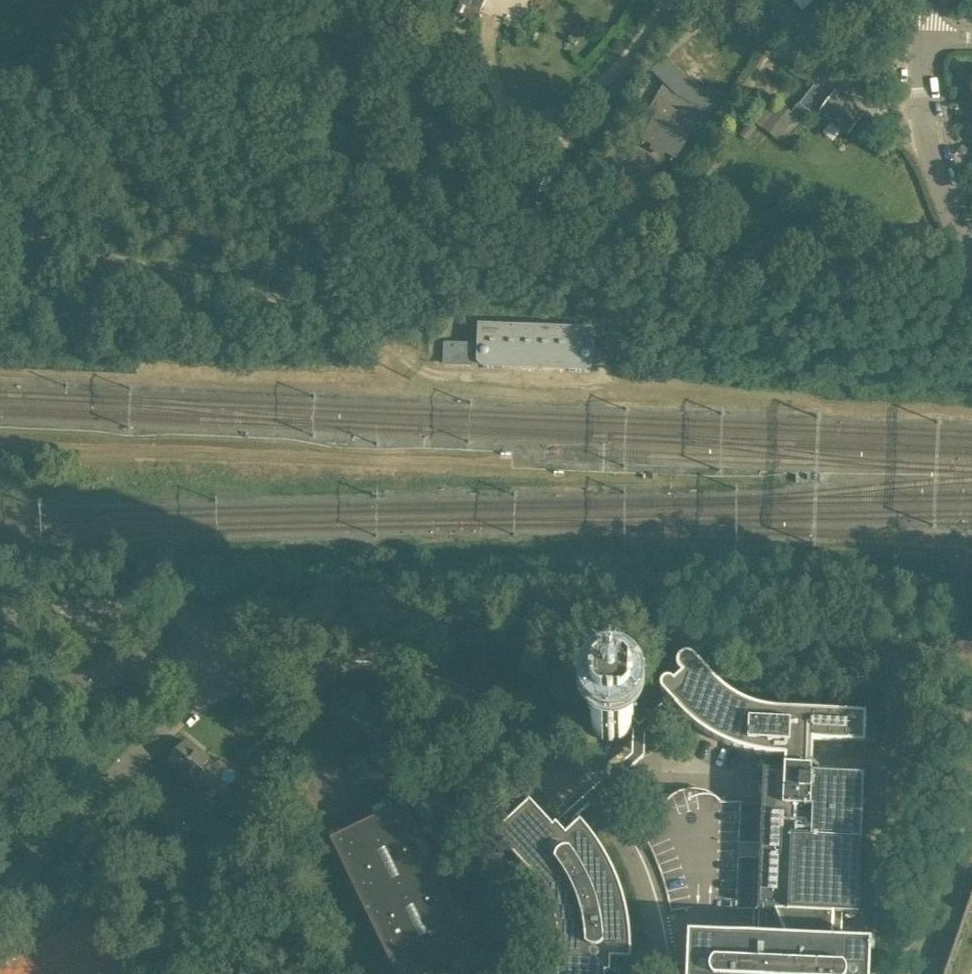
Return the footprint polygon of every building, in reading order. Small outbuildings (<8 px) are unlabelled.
[(461,1),(455,14),(472,22),(478,9),(481,10),(486,0),(461,0),(461,1)] [(803,11),(803,10),(802,9),(812,0),(792,0),(803,11)] [(638,123),(647,129),(641,139),(652,145),(650,149),(663,157),(665,153),(676,159),(690,134),(697,138),(713,109),(724,112),(728,95),(700,88),(687,80),(666,60),(654,72),(665,83),(649,110),(646,108),(638,123)] [(776,108),(762,126),(774,135),(785,122),(791,126),(797,118),(798,120),(807,109),(813,114),(822,102),(826,105),(821,112),(848,133),(862,116),(835,94),(830,101),(826,98),(827,97),(814,87),(801,104),(800,103),(792,113),(780,104),(776,108)] [(481,326),(480,334),(477,334),(477,365),(500,365),(585,369),(588,368),(589,367),(590,367),(590,366),(590,365),(592,330),(481,326)] [(445,363),(448,363),(470,364),(470,345),(446,344),(445,363)] [(494,836),(528,872),(535,881),(542,890),(547,901),(552,912),(554,918),(557,930),(558,941),(559,952),(558,973),(606,973),(606,972),(611,973),(611,959),(631,960),(631,951),(631,942),(630,930),(628,918),(626,906),(621,889),(617,879),(610,864),(601,849),(594,838),(589,833),(580,822),(574,828),(565,818),(646,750),(646,727),(673,703),(675,705),(675,706),(686,717),(694,724),(701,730),(706,733),(714,738),(720,741),(727,744),(735,748),(742,750),(749,752),(757,754),(766,755),(771,755),(776,756),(785,756),(784,765),(784,771),(764,770),(759,908),(758,936),(688,933),(687,973),(870,973),(871,941),(842,940),(843,912),(859,912),(864,774),(811,772),(812,767),(813,739),(865,742),(866,726),(866,711),(777,707),(771,707),(766,706),(759,704),(753,703),(747,701),(739,697),(734,694),(730,691),(726,688),(721,684),(717,680),(712,675),(707,669),(701,663),(697,658),(694,656),(693,655),(691,654),(689,653),(687,653),(686,653),(683,654),(681,655),(680,656),(678,658),(677,660),(677,661),(676,663),(676,665),(677,666),(677,667),(677,668),(678,670),(679,671),(681,673),(674,680),(672,679),(670,678),(669,678),(668,678),(664,679),(663,680),(662,681),(660,684),(660,685),(660,688),(662,691),(667,696),(641,720),(634,713),(632,714),(633,714),(633,717),(633,719),(633,721),(633,723),(632,724),(639,730),(638,746),(560,813),(548,823),(530,803),(494,836)] [(599,685),(589,690),(582,699),(577,709),(576,720),(578,732),(583,741),(592,749),(602,754),(613,755),(625,753),(635,747),(642,739),(647,729),(649,717),(646,706),(641,696),(632,689),(622,684),(611,682),(599,685)] [(174,759),(171,763),(182,772),(179,776),(204,796),(207,792),(198,784),(213,764),(208,760),(209,759),(204,755),(202,756),(186,744),(183,748),(181,746),(172,757),(174,759)] [(853,757),(836,757),(835,769),(853,769),(853,757)] [(673,908),(700,908),(737,908),(739,803),(723,803),(705,790),(684,789),(667,799),(659,816),(640,823),(654,855),(664,882),(669,911),(673,908)] [(352,885),(366,913),(396,973),(426,973),(475,950),(404,804),(330,840),(352,885)]
